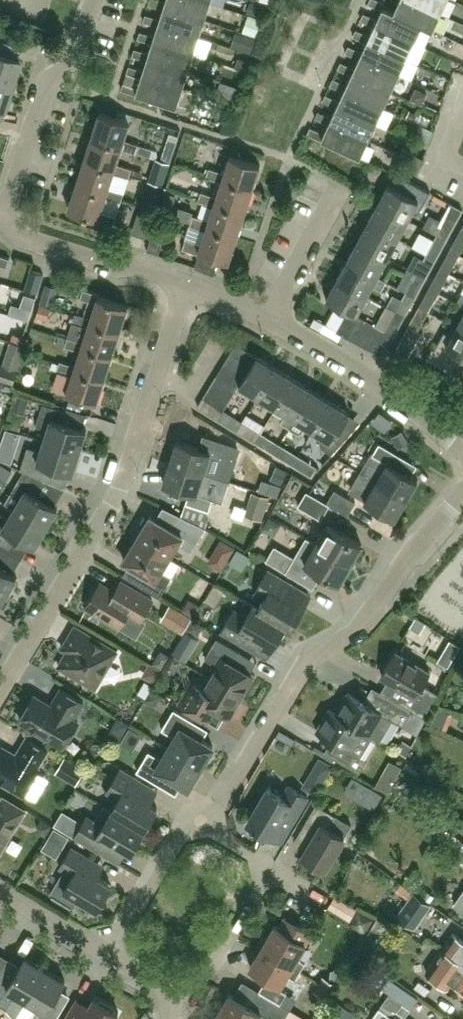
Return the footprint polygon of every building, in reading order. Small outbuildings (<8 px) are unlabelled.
[(204,19),(210,2),(205,0),(166,0),(165,1),(161,0),(150,0),(149,4),(163,8),(164,6),(204,19)] [(381,0),(370,0),(369,2),(383,9),(384,6),(386,2),(381,0)] [(395,11),(422,24),(434,29),(442,12),(416,0),(400,0),(395,11)] [(442,12),(447,0),(416,0),(442,12)] [(158,23),(199,36),(204,19),(164,6),(163,8),(160,19),(146,14),(143,21),(157,26),(158,23)] [(384,6),(383,9),(378,18),(365,12),(362,19),(375,25),(376,23),(414,41),(422,24),(395,11),(384,6)] [(244,14),(244,30),(259,30),(259,14),(244,14)] [(153,40),(193,53),(199,36),(158,23),(157,26),(154,36),(140,31),(138,38),(152,43),(153,40)] [(376,23),(375,25),(371,35),(357,28),(354,35),(368,41),(369,39),(407,57),(414,41),(376,23)] [(12,83),(19,59),(0,53),(4,41),(0,39),(0,80),(12,83)] [(369,39),(368,41),(363,51),(349,45),(346,51),(360,58),(361,55),(399,73),(407,57),(369,39)] [(147,57),(188,71),(193,53),(153,40),(152,43),(149,53),(134,48),(132,55),(146,60),(147,57)] [(298,55),(294,66),(308,71),(312,59),(298,55)] [(361,55),(360,58),(356,67),(342,61),(339,67),(353,74),(354,71),(392,89),(399,73),(361,55)] [(147,57),(146,60),(143,70),(129,66),(127,73),(141,77),(142,75),(182,88),(188,71),(147,57)] [(346,88),(384,106),(392,89),(354,71),(353,74),(348,84),(334,77),(331,84),(345,90),(346,88)] [(142,75),(141,77),(138,88),(123,83),(121,90),(136,95),(136,93),(177,106),(177,103),(188,107),(193,91),(182,88),(142,75)] [(0,80),(0,107),(4,108),(12,83),(0,80)] [(237,99),(240,87),(221,81),(217,93),(237,99)] [(377,122),(384,106),(346,88),(345,90),(340,100),(327,93),(324,100),(337,106),(338,104),(377,122)] [(331,120),(369,138),(377,122),(338,104),(337,106),(333,116),(319,110),(316,116),(330,123),(331,120)] [(122,145),(121,148),(136,153),(139,144),(124,139),(129,121),(99,111),(92,136),(122,145)] [(311,126),(308,132),(322,139),(323,137),(361,155),(369,138),(331,120),(330,123),(325,132),(311,126)] [(114,169),(113,172),(129,177),(132,168),(116,163),(121,148),(122,145),(92,136),(84,160),(114,169)] [(206,176),(222,181),(222,179),(252,188),(260,164),(231,154),(225,172),(208,167),(206,176)] [(106,193),(105,196),(121,201),(124,192),(108,187),(113,172),(114,169),(84,160),(76,184),(106,193)] [(431,190),(414,181),(399,173),(394,183),(390,182),(379,202),(409,218),(415,208),(420,210),(431,190)] [(198,199),(214,205),(215,203),(244,212),(252,188),(222,179),(222,181),(217,196),(201,191),(198,199)] [(106,193),(76,184),(69,209),(98,218),(97,220),(114,225),(117,216),(101,211),(105,196),(106,193)] [(399,237),(409,218),(379,202),(369,221),(399,237)] [(190,224),(206,229),(207,227),(236,236),(244,212),(215,203),(214,205),(209,220),(193,215),(190,224)] [(146,236),(155,208),(141,204),(132,231),(146,236)] [(462,208),(454,204),(438,233),(447,238),(462,208)] [(369,221),(359,240),(389,256),(399,237),(369,221)] [(207,227),(206,229),(201,244),(185,239),(183,248),(199,253),(200,251),(229,261),(236,236),(207,227)] [(460,229),(450,248),(460,253),(462,247),(462,230),(460,229)] [(415,246),(428,252),(434,240),(422,233),(415,246)] [(428,252),(437,257),(447,238),(438,233),(434,240),(428,252)] [(378,275),(389,256),(359,240),(348,259),(378,275)] [(460,253),(450,248),(440,266),(450,272),(460,253)] [(428,252),(417,272),(426,277),(437,257),(428,252)] [(7,267),(9,258),(0,255),(0,265),(7,267)] [(348,259),(338,278),(368,294),(378,275),(348,259)] [(450,272),(440,266),(429,286),(439,291),(450,272)] [(43,273),(30,269),(24,288),(37,292),(43,273)] [(416,295),(426,277),(417,272),(407,291),(416,295)] [(348,309),(350,310),(358,314),(368,294),(338,278),(328,298),(348,309)] [(41,303),(51,306),(57,287),(46,284),(41,303)] [(419,305),(429,310),(439,291),(429,286),(419,305)] [(90,320),(120,330),(128,305),(100,296),(100,295),(84,289),(81,298),(97,303),(92,318),(91,318),(90,320)] [(386,305),(397,310),(405,315),(416,295),(407,291),(403,299),(393,294),(386,305)] [(40,304),(37,315),(50,320),(53,308),(40,304)] [(418,330),(429,310),(419,305),(409,325),(418,330)] [(337,330),(348,336),(359,315),(358,314),(350,310),(348,309),(337,330)] [(386,329),(392,333),(395,334),(405,315),(397,310),(386,329)] [(69,338),(83,342),(83,344),(112,354),(120,330),(90,320),(91,318),(76,313),(73,322),(74,322),(69,338)] [(370,320),(359,315),(348,336),(359,342),(370,320)] [(359,342),(369,348),(381,326),(370,320),(359,342)] [(462,354),(462,328),(458,325),(452,335),(445,331),(435,348),(433,347),(426,359),(453,373),(462,354)] [(381,354),(392,333),(386,329),(381,326),(369,348),(381,354)] [(76,366),(75,368),(105,378),(112,354),(83,344),(83,342),(69,338),(68,338),(65,346),(81,351),(76,366)] [(229,353),(251,366),(257,356),(235,342),(229,353)] [(223,363),(245,377),(251,366),(229,353),(223,363)] [(260,395),(278,366),(258,355),(257,356),(251,366),(245,377),(241,384),(260,395)] [(97,402),(105,378),(75,368),(76,366),(61,361),(58,370),(73,375),(67,393),(97,402)] [(240,383),(241,384),(245,377),(223,363),(216,374),(237,387),(240,383)] [(18,370),(3,365),(0,364),(0,377),(14,382),(18,370)] [(260,395),(278,407),(296,377),(278,366),(260,395)] [(216,374),(210,384),(231,398),(237,387),(216,374)] [(296,377),(278,407),(288,413),(283,421),(292,426),(297,418),(315,389),(296,377)] [(210,384),(203,395),(224,408),(231,398),(210,384)] [(306,424),(315,429),(333,400),(315,389),(297,418),(292,426),(290,425),(289,427),(297,432),(302,431),(306,424)] [(197,406),(218,419),(224,409),(224,408),(203,395),(197,406)] [(352,411),(333,400),(315,429),(326,436),(322,441),(324,446),(335,452),(345,441),(337,436),(352,411)] [(45,440),(81,451),(88,430),(63,422),(67,411),(44,403),(37,426),(48,429),(45,440)] [(244,421),(224,409),(218,419),(238,431),(244,421)] [(262,433),(244,421),(238,431),(256,442),(262,433)] [(281,444),(262,433),(256,442),(275,453),(281,444)] [(178,441),(171,462),(206,473),(209,464),(231,471),(238,448),(208,439),(205,450),(178,441)] [(22,469),(25,471),(46,480),(51,465),(74,473),(81,451),(45,440),(41,451),(29,447),(22,469)] [(360,472),(363,474),(364,473),(407,498),(418,479),(394,465),(400,455),(379,443),(374,452),(372,452),(360,472)] [(299,455),(281,444),(275,453),(293,464),(299,455)] [(316,466),(299,455),(293,464),(311,475),(316,466)] [(199,494),(206,473),(171,462),(164,483),(191,492),(187,503),(210,510),(214,499),(199,494)] [(38,495),(46,480),(25,471),(6,503),(15,508),(15,507),(47,527),(59,508),(38,495)] [(364,473),(363,474),(353,492),(396,518),(407,498),(364,473)] [(327,502),(329,504),(348,514),(355,501),(334,489),(327,502)] [(329,504),(327,502),(306,490),(298,505),(321,518),(329,504)] [(15,508),(9,518),(0,512),(0,534),(4,527),(36,546),(47,527),(15,507),(15,508)] [(137,537),(169,556),(177,543),(191,551),(206,527),(180,515),(172,528),(150,515),(137,537)] [(329,525),(318,543),(352,563),(363,545),(329,525)] [(169,556),(137,537),(124,559),(146,573),(139,584),(160,596),(171,577),(161,570),(169,556)] [(307,562),(341,582),(352,563),(318,543),(308,537),(307,538),(309,539),(300,554),(307,562)] [(238,543),(230,555),(243,564),(251,551),(238,543)] [(276,546),(268,560),(291,573),(299,560),(276,546)] [(6,595),(17,576),(0,566),(0,592),(6,595)] [(267,596),(260,608),(259,608),(287,625),(286,625),(291,628),(311,596),(269,571),(257,590),(267,596)] [(115,591),(101,582),(86,606),(119,626),(128,611),(141,619),(153,600),(121,581),(115,591)] [(191,617),(169,604),(159,619),(181,633),(191,617)] [(259,608),(260,608),(255,605),(247,618),(234,611),(223,630),(268,656),(286,625),(287,625),(259,608)] [(59,665),(96,687),(118,650),(76,625),(62,647),(68,651),(59,665)] [(242,652),(218,637),(206,658),(216,664),(209,676),(244,696),(256,675),(236,663),(242,652)] [(423,684),(430,672),(397,651),(382,675),(404,689),(397,700),(413,710),(424,716),(438,693),(423,684)] [(231,717),(244,696),(209,676),(202,688),(192,681),(180,702),(204,716),(210,705),(231,717)] [(84,701),(62,688),(52,705),(35,695),(20,719),(64,745),(79,721),(74,718),(84,701)] [(403,726),(413,710),(397,700),(387,695),(378,710),(349,692),(337,713),(336,713),(374,736),(373,736),(381,741),(393,719),(403,726)] [(169,747),(201,766),(204,762),(208,761),(213,754),(212,749),(214,746),(189,731),(195,721),(175,709),(163,728),(176,736),(169,747)] [(361,756),(373,736),(374,736),(336,713),(337,713),(330,709),(317,730),(346,748),(339,760),(360,772),(367,760),(361,756)] [(24,794),(40,768),(37,767),(48,749),(28,737),(17,755),(3,746),(1,750),(0,750),(0,780),(24,794)] [(195,782),(200,775),(199,770),(201,766),(169,747),(163,758),(150,750),(138,770),(158,783),(164,772),(189,787),(191,783),(195,782)] [(86,771),(97,765),(89,751),(79,757),(86,771)] [(158,788),(122,766),(108,790),(116,795),(117,800),(112,809),(145,829),(158,808),(150,803),(158,788)] [(303,786),(320,794),(327,780),(310,772),(303,786)] [(248,821),(271,835),(281,841),(308,796),(289,785),(283,795),(269,787),(248,821)] [(26,809),(3,796),(0,802),(0,852),(26,809)] [(317,804),(303,826),(315,834),(306,848),(303,854),(326,867),(352,824),(317,804)] [(132,851),(145,829),(112,809),(103,825),(88,816),(75,836),(118,862),(126,847),(132,851)] [(454,850),(462,856),(462,841),(461,839),(454,850)] [(77,896),(98,908),(112,884),(97,876),(103,865),(93,859),(72,846),(60,866),(65,868),(69,871),(54,896),(71,905),(77,896)] [(415,927),(431,904),(414,892),(398,915),(415,927)] [(353,923),(362,915),(344,894),(334,903),(353,923)] [(258,944),(300,970),(305,961),(298,956),(312,932),(285,916),(279,926),(275,924),(267,938),(263,936),(258,944)] [(454,933),(439,953),(441,954),(444,949),(460,959),(458,963),(462,967),(462,940),(454,933)] [(295,978),(300,970),(258,944),(253,953),(257,955),(250,965),(281,984),(287,974),(295,978)] [(439,953),(426,971),(449,988),(454,981),(462,987),(462,967),(458,963),(460,959),(444,949),(441,954),(439,953)] [(27,999),(45,968),(26,956),(10,982),(0,976),(0,1004),(7,1008),(15,1018),(27,999)] [(65,980),(45,968),(27,999),(38,1005),(30,1018),(56,1018),(60,1012),(50,1006),(65,980)] [(335,984),(323,976),(315,990),(327,997),(335,984)] [(281,1002),(287,992),(266,979),(260,990),(281,1002)] [(290,1009),(259,990),(250,1005),(230,993),(218,1012),(229,1018),(284,1018),(290,1009)] [(403,1017),(411,1006),(390,990),(371,1017),(375,1018),(406,1018),(403,1017)] [(119,1012),(94,997),(89,1006),(77,998),(65,1018),(115,1018),(119,1012)]
